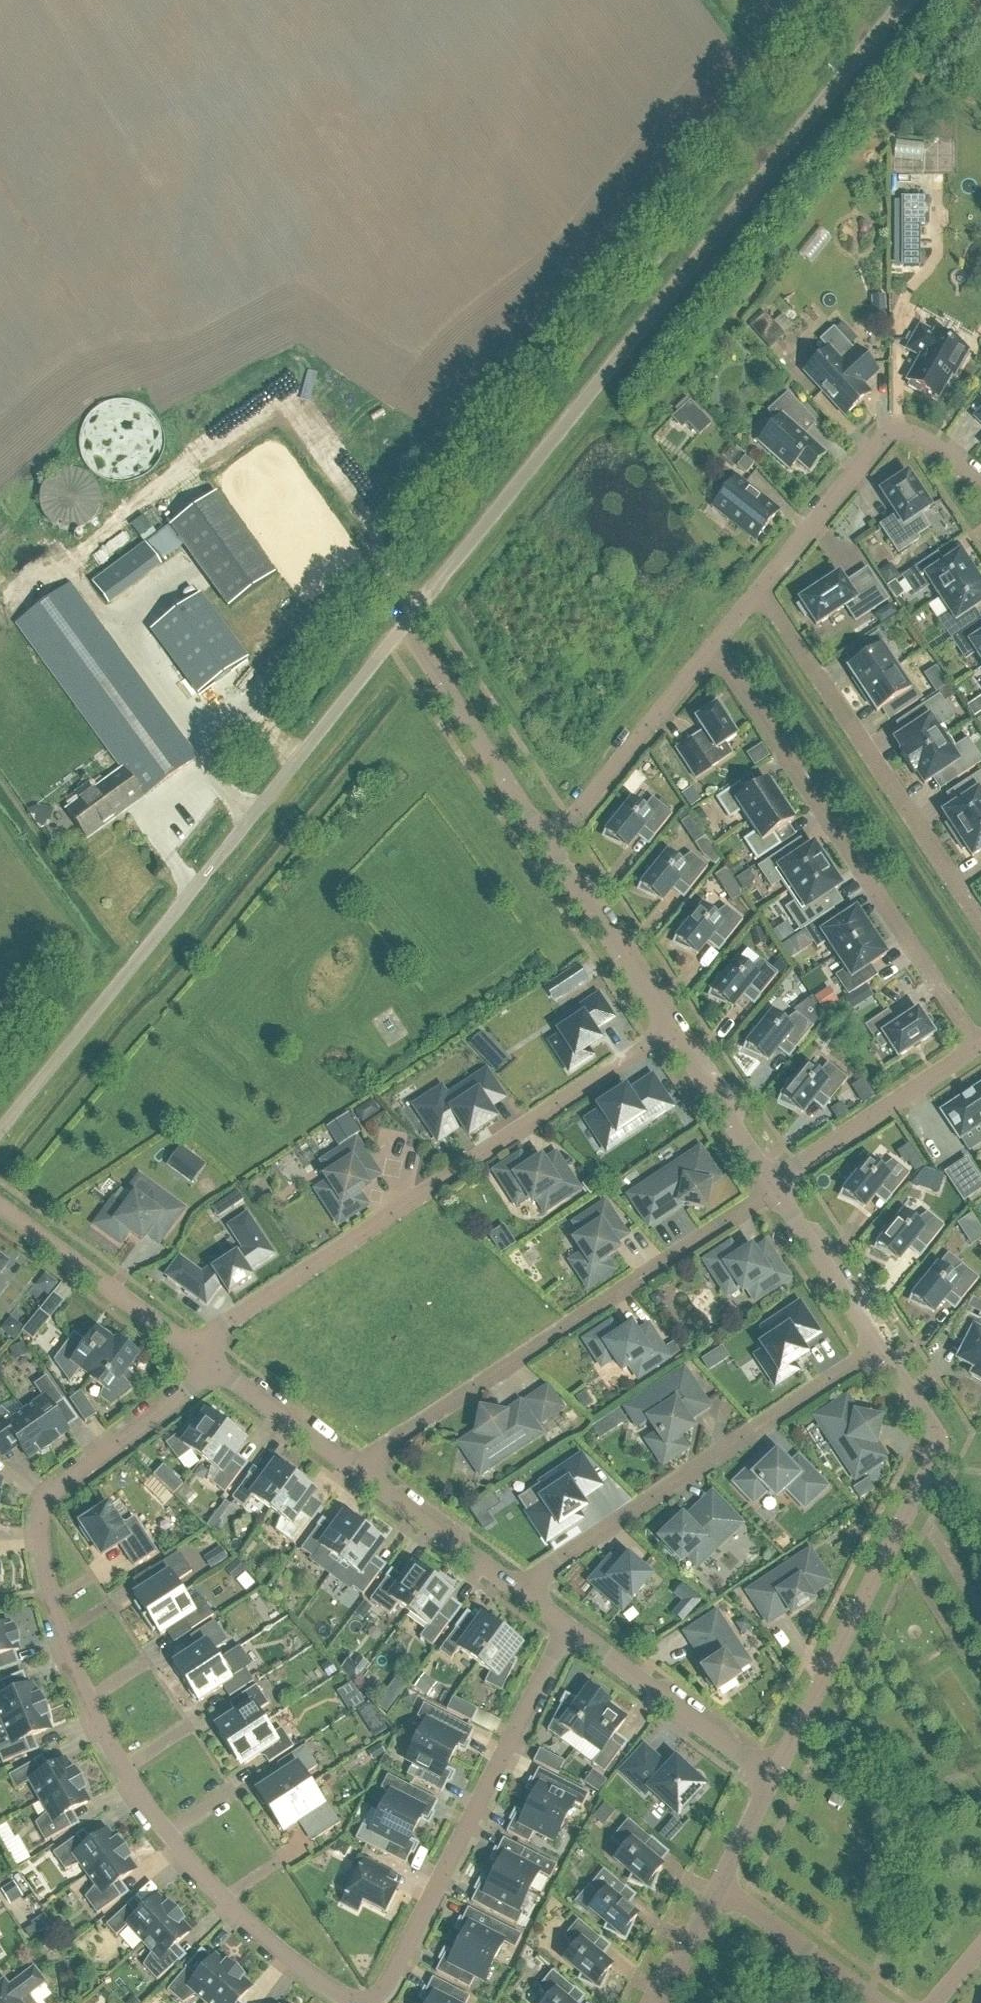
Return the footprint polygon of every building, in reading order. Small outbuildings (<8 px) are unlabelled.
[(895,202),(895,263),(903,263),(903,254),(919,254),(919,226),(927,226),(927,201),(903,201),(903,202),(895,202)] [(873,320),(887,320),(886,298),(872,298),(873,320)] [(770,351),(785,337),(766,316),(751,329),(770,351)] [(954,379),(970,352),(935,331),(933,334),(920,326),(905,352),(919,360),(905,383),(909,385),(907,388),(920,395),(921,392),(938,402),(952,378),(954,379)] [(853,351),(833,329),(819,342),(828,352),(804,374),(845,418),(870,395),(863,387),(878,373),(856,349),(853,351)] [(809,473),(825,455),(797,430),(808,418),(788,395),(768,413),(777,422),(758,444),(789,471),(797,462),(809,473)] [(109,482),(124,484),(137,481),(148,475),(157,466),(163,454),(165,441),(163,428),(158,417),(149,408),(138,401),(126,399),(113,399),(101,404),(91,412),(83,424),(80,437),(81,452),(87,465),(97,475),(109,482)] [(677,416),(673,420),(673,421),(681,429),(687,424),(699,436),(711,425),(690,403),(677,416)] [(743,458),(736,467),(745,474),(752,465),(743,458)] [(41,498),(41,503),(41,507),(42,511),(44,516),(46,519),(48,523),(51,526),(55,529),(59,531),(63,532),(67,533),(72,534),(76,533),(80,532),(84,531),(88,529),(92,526),(95,523),(97,519),(100,516),(101,511),(102,507),(102,503),(102,498),(101,494),(100,490),(97,486),(95,483),(92,479),(88,477),(84,475),(80,473),(76,472),(72,472),(67,472),(63,473),(59,475),(55,477),(51,479),(48,483),(46,486),(44,490),(42,494),(41,498)] [(910,480),(908,476),(881,494),(897,517),(881,528),(898,554),(918,541),(916,538),(929,529),(920,516),(930,509),(918,492),(921,490),(913,478),(910,480)] [(756,540),(777,514),(735,480),(714,507),(756,540)] [(275,575),(217,494),(170,528),(228,609),(275,575)] [(149,543),(93,582),(107,602),(163,563),(149,543)] [(931,586),(940,600),(975,577),(960,555),(940,568),(933,557),(903,578),(915,596),(931,586)] [(891,565),(879,573),(887,584),(898,577),(891,565)] [(887,601),(867,572),(846,586),(839,576),(800,602),(802,605),(797,608),(804,619),(809,616),(816,627),(846,608),(855,622),(887,601)] [(977,624),(970,613),(980,606),(980,586),(975,577),(940,600),(950,614),(940,621),(952,640),(977,624)] [(85,839),(194,759),(67,586),(14,625),(122,771),(65,812),(85,839)] [(202,598),(154,633),(168,652),(199,695),(247,660),(216,617),(202,598)] [(890,606),(875,616),(881,625),(896,615),(890,606)] [(977,624),(952,640),(965,660),(975,653),(980,662),(980,629),(977,624)] [(860,693),(896,670),(882,648),(885,646),(878,635),(851,652),(859,663),(848,670),(855,680),(852,682),(860,693)] [(896,670),(860,693),(868,705),(870,704),(877,714),(887,707),(894,717),(921,700),(914,689),(910,691),(896,670)] [(908,765),(943,742),(937,731),(954,720),(939,697),(914,714),(921,725),(895,742),(903,754),(901,755),(908,765)] [(967,706),(974,717),(980,713),(980,697),(967,706)] [(731,756),(724,746),(736,738),(726,721),(729,719),(718,702),(704,711),(706,714),(696,721),(705,734),(677,752),(695,780),(709,770),(731,756)] [(908,765),(914,776),(917,774),(924,786),(950,769),(957,780),(980,764),(980,761),(968,741),(950,752),(943,742),(908,765)] [(980,821),(980,774),(964,785),(971,796),(943,815),(949,824),(945,826),(954,839),(980,821)] [(749,823),(780,802),(778,798),(780,797),(772,785),(770,786),(767,782),(746,796),(739,786),(718,800),(730,819),(741,811),(749,823)] [(690,787),(680,793),(689,807),(699,801),(690,787)] [(672,816),(652,800),(643,811),(632,803),(617,822),(613,820),(606,838),(619,844),(626,850),(643,829),(654,838),(672,816)] [(780,802),(749,823),(756,835),(745,842),(757,860),(779,846),(772,836),(794,822),(791,818),(793,816),(785,805),(783,806),(780,802)] [(691,817),(685,810),(678,819),(681,823),(691,817)] [(700,825),(708,820),(701,811),(694,816),(700,825)] [(954,839),(962,852),(966,849),(972,858),(980,852),(980,821),(954,839)] [(705,837),(696,844),(704,856),(715,866),(720,860),(705,837)] [(788,893),(830,865),(822,853),(819,855),(813,847),(791,862),(785,852),(759,869),(771,888),(781,882),(788,893)] [(707,869),(691,855),(678,864),(668,856),(652,875),(649,874),(641,891),(655,897),(662,903),(678,883),(689,891),(707,869)] [(738,863),(730,868),(735,876),(743,871),(738,863)] [(804,930),(827,915),(818,902),(840,887),(835,879),(838,877),(830,865),(788,893),(795,904),(786,910),(801,932),(804,930)] [(753,886),(754,881),(749,872),(737,880),(745,891),(753,886)] [(743,922),(726,908),(713,917),(703,909),(687,928),(684,927),(676,944),(690,950),(697,956),(713,936),(724,945),(743,922)] [(836,957),(871,934),(856,911),(836,924),(829,914),(827,915),(804,930),(817,950),(827,943),(836,957)] [(871,934),(836,957),(845,971),(835,978),(848,997),(873,980),(866,970),(886,957),(871,934)] [(794,955),(786,943),(779,947),(787,960),(794,955)] [(778,975),(761,961),(748,971),(738,962),(723,981),(719,980),(711,997),(725,1003),(732,1009),(748,989),(759,998),(778,975)] [(578,967),(553,984),(562,997),(587,981),(578,967)] [(866,987),(844,1001),(851,1012),(873,998),(866,987)] [(825,1013),(839,1003),(830,989),(815,999),(825,1013)] [(562,1037),(551,1044),(569,1072),(591,1057),(586,1050),(599,1042),(592,1032),(612,1019),(598,998),(564,1020),(569,1027),(559,1034),(562,1037)] [(922,1019),(918,1012),(896,1026),(888,1013),(866,1028),(881,1050),(888,1045),(898,1060),(934,1036),(929,1029),(932,1026),(932,1022),(930,1019),(926,1018),(922,1019)] [(813,1028),(796,1015),(784,1024),(773,1016),(758,1035),(754,1033),(746,1051),(760,1057),(767,1062),(783,1042),(794,1051),(813,1028)] [(479,1036),(470,1044),(481,1057),(491,1049),(479,1036)] [(847,1081),(828,1065),(818,1076),(808,1068),(792,1087),(789,1085),(781,1103),(794,1109),(801,1115),(818,1094),(829,1103),(847,1081)] [(442,1089),(417,1105),(439,1139),(464,1122),(470,1132),(496,1115),(490,1105),(504,1096),(487,1070),(447,1096),(442,1089)] [(602,1112),(587,1122),(601,1144),(642,1117),(647,1125),(651,1122),(671,1109),(652,1079),(628,1095),(625,1091),(599,1109),(602,1112)] [(980,1127),(980,1087),(941,1113),(960,1141),(980,1127)] [(920,1097),(910,1108),(919,1116),(929,1105),(920,1097)] [(363,1126),(380,1115),(373,1103),(356,1114),(363,1126)] [(842,1104),(830,1112),(837,1123),(849,1115),(842,1104)] [(348,1114),(327,1128),(339,1147),(361,1133),(348,1114)] [(339,1223),(365,1206),(357,1195),(369,1188),(365,1183),(376,1176),(356,1144),(325,1164),(332,1175),(326,1179),(330,1185),(319,1192),(339,1223)] [(206,1167),(182,1149),(170,1164),(194,1182),(206,1167)] [(680,1205),(704,1210),(709,1186),(718,1180),(700,1152),(652,1183),(630,1198),(649,1225),(671,1211),(680,1205)] [(576,1190),(555,1158),(544,1166),(541,1161),(527,1170),(520,1159),(497,1174),(517,1205),(528,1197),(532,1203),(538,1199),(545,1210),(576,1190)] [(944,1173),(946,1175),(963,1202),(980,1190),(980,1183),(965,1160),(944,1173)] [(909,1175),(893,1162),(880,1171),(870,1162),(854,1181),(851,1180),(843,1197),(856,1203),(863,1209),(880,1189),(891,1198),(909,1175)] [(593,1179),(583,1186),(590,1196),(600,1188),(593,1179)] [(115,1204),(98,1226),(120,1242),(128,1232),(141,1242),(147,1234),(158,1242),(181,1211),(154,1191),(139,1180),(129,1194),(135,1199),(125,1212),(115,1204)] [(218,1187),(204,1195),(212,1207),(225,1199),(218,1187)] [(237,1192),(227,1199),(234,1208),(243,1202),(237,1192)] [(588,1287),(611,1272),(604,1260),(618,1251),(612,1243),(623,1236),(605,1207),(577,1226),(584,1237),(575,1243),(584,1257),(573,1264),(588,1287)] [(944,1228),(927,1214),(914,1223),(904,1215),(889,1234),(885,1232),(877,1250),(891,1256),(898,1262),(914,1241),(925,1250),(944,1228)] [(179,1259),(166,1277),(206,1306),(219,1288),(222,1286),(228,1296),(252,1280),(248,1273),(273,1256),(247,1216),(228,1228),(244,1251),(237,1256),(217,1269),(215,1266),(202,1275),(179,1259)] [(667,1236),(656,1241),(665,1258),(676,1252),(667,1236)] [(787,1279),(766,1248),(754,1255),(751,1250),(737,1259),(730,1248),(707,1263),(727,1294),(738,1287),(742,1293),(748,1289),(756,1300),(787,1279)] [(978,1280),(962,1267),(949,1276),(939,1267),(923,1287),(920,1285),(912,1302),(925,1308),(933,1314),(949,1294),(960,1303),(978,1280)] [(659,1293),(651,1298),(657,1307),(665,1301),(659,1293)] [(980,1316),(980,1304),(972,1299),(967,1309),(980,1316)] [(819,1335),(799,1306),(763,1330),(770,1341),(762,1347),(765,1352),(756,1358),(775,1387),(797,1372),(792,1365),(806,1356),(800,1347),(819,1335)] [(22,1333),(33,1342),(50,1321),(39,1312),(22,1333)] [(979,1322),(966,1315),(953,1340),(966,1346),(957,1362),(975,1371),(971,1378),(980,1383),(980,1320),(979,1322)] [(10,1320),(1,1331),(13,1341),(22,1329),(10,1320)] [(617,1338),(610,1327),(587,1342),(602,1365),(613,1358),(622,1372),(631,1366),(639,1377),(666,1359),(648,1330),(637,1337),(631,1329),(617,1338)] [(90,1380),(118,1342),(106,1333),(103,1337),(96,1332),(84,1349),(71,1339),(54,1362),(70,1385),(80,1370),(91,1378),(90,1380)] [(118,1342),(90,1380),(103,1390),(100,1400),(111,1408),(132,1391),(122,1378),(138,1357),(118,1342)] [(674,1342),(667,1347),(673,1357),(680,1352),(674,1342)] [(16,1362),(30,1357),(25,1345),(11,1351),(16,1362)] [(711,1356),(702,1361),(709,1372),(717,1366),(711,1356)] [(708,1408),(682,1368),(624,1406),(639,1429),(649,1422),(658,1435),(648,1442),(663,1465),(685,1451),(678,1439),(692,1430),(687,1422),(708,1408)] [(25,1412),(51,1450),(59,1442),(57,1440),(68,1433),(52,1410),(63,1402),(46,1378),(34,1386),(43,1400),(25,1412)] [(541,1424),(562,1410),(548,1388),(526,1403),(541,1424)] [(85,1424),(97,1416),(81,1393),(69,1401),(85,1424)] [(856,1478),(884,1460),(874,1445),(880,1421),(855,1416),(846,1402),(818,1420),(856,1478)] [(538,1435),(520,1407),(506,1417),(481,1412),(476,1436),(462,1446),(481,1473),(538,1435)] [(25,1412),(14,1420),(1,1409),(0,1410),(0,1454),(4,1460),(20,1448),(29,1460),(40,1453),(41,1455),(51,1450),(25,1412)] [(619,1410),(608,1417),(616,1429),(627,1421),(619,1410)] [(202,1461),(229,1424),(216,1415),(214,1419),(207,1414),(194,1431),(189,1428),(165,1445),(178,1462),(191,1453),(202,1461)] [(229,1424),(202,1461),(221,1475),(213,1486),(225,1494),(242,1471),(233,1464),(232,1460),(245,1443),(238,1437),(241,1434),(229,1424)] [(790,1469),(777,1456),(763,1469),(758,1464),(736,1485),(754,1503),(768,1490),(776,1499),(786,1489),(805,1508),(825,1489),(798,1461),(790,1469)] [(544,1504),(528,1515),(546,1543),(575,1524),(584,1518),(580,1513),(585,1510),(579,1501),(585,1497),(600,1487),(599,1486),(593,1477),(591,1473),(589,1471),(588,1470),(587,1467),(581,1458),(542,1484),(549,1496),(541,1501),(544,1504)] [(271,1512),(298,1475),(285,1466),(282,1470),(276,1465),(263,1482),(259,1483),(249,1476),(232,1500),(244,1509),(252,1498),(271,1512)] [(173,1496),(183,1486),(163,1467),(153,1477),(173,1496)] [(298,1475),(271,1512),(281,1519),(275,1532),(294,1546),(311,1522),(302,1515),(301,1511),(314,1494),(307,1489),(310,1485),(298,1475)] [(867,1483),(854,1492),(860,1501),(874,1492),(867,1483)] [(740,1525),(712,1496),(685,1522),(682,1519),(673,1528),(671,1526),(664,1533),(666,1535),(661,1540),(668,1547),(666,1549),(672,1556),(675,1554),(681,1561),(687,1556),(697,1566),(740,1525)] [(126,1525),(117,1523),(107,1508),(81,1525),(83,1528),(80,1531),(89,1544),(92,1542),(102,1557),(119,1546),(134,1567),(155,1553),(134,1520),(126,1525)] [(330,1577),(367,1526),(354,1517),(351,1521),(345,1516),(332,1533),(328,1534),(318,1527),(301,1551),(312,1559),(310,1562),(330,1577)] [(217,1536),(222,1528),(216,1523),(210,1531),(217,1536)] [(367,1526),(330,1577),(351,1593),(354,1590),(363,1596),(380,1573),(371,1566),(370,1562),(383,1545),(376,1539),(379,1536),(367,1526)] [(212,1572),(228,1561),(221,1550),(205,1561),(212,1572)] [(142,1620),(182,1594),(175,1584),(192,1573),(179,1553),(151,1571),(158,1582),(134,1597),(138,1603),(134,1605),(143,1619),(142,1619),(142,1620)] [(792,1616),(813,1602),(808,1595),(827,1583),(809,1555),(750,1594),(769,1622),(788,1609),(792,1616)] [(610,1561),(590,1585),(623,1614),(632,1603),(653,1579),(629,1559),(621,1569),(612,1561),(611,1560),(610,1561)] [(235,1582),(246,1572),(237,1563),(226,1573),(235,1582)] [(387,1578),(370,1602),(382,1611),(390,1617),(398,1606),(409,1614),(436,1577),(423,1568),(420,1572),(414,1567),(401,1584),(397,1585),(387,1578)] [(436,1577),(409,1614),(428,1628),(420,1639),(432,1647),(449,1624),(440,1617),(439,1613),(452,1595),(445,1590),(448,1587),(436,1577)] [(182,1594),(142,1620),(143,1621),(144,1620),(152,1634),(156,1631),(160,1637),(184,1622),(190,1632),(213,1617),(201,1598),(189,1606),(182,1594)] [(363,1603),(354,1615),(362,1621),(371,1609),(363,1603)] [(717,1693),(738,1680),(733,1673),(747,1664),(716,1617),(688,1635),(710,1668),(703,1673),(707,1678),(704,1680),(710,1689),(713,1688),(717,1693)] [(478,1665),(505,1628),(492,1619),(489,1623),(483,1618),(470,1635),(466,1636),(456,1629),(439,1653),(451,1662),(459,1651),(478,1665)] [(736,1624),(742,1633),(751,1627),(745,1618),(736,1624)] [(183,1686),(219,1662),(212,1652),(227,1642),(214,1622),(190,1638),(197,1649),(173,1665),(174,1667),(174,1671),(178,1678),(182,1679),(185,1684),(183,1685),(183,1686)] [(18,1651),(17,1646),(19,1645),(17,1637),(13,1629),(11,1630),(9,1625),(0,1628),(0,1657),(18,1651)] [(505,1628),(478,1665),(490,1673),(485,1684),(501,1692),(513,1668),(508,1664),(521,1646),(514,1641),(517,1638),(505,1628)] [(219,1662),(183,1686),(184,1686),(186,1685),(189,1689),(188,1693),(193,1700),(197,1701),(198,1704),(222,1688),(229,1698),(253,1683),(245,1670),(250,1666),(239,1648),(219,1662)] [(346,1663),(341,1670),(356,1687),(370,1667),(362,1661),(355,1670),(346,1663)] [(331,1679),(338,1674),(331,1664),(323,1669),(331,1679)] [(421,1676),(412,1689),(425,1698),(435,1685),(421,1676)] [(45,1706),(39,1697),(37,1698),(32,1686),(7,1696),(1,1684),(0,1684),(0,1725),(45,1706)] [(352,1701),(343,1706),(348,1714),(362,1706),(350,1686),(345,1689),(352,1701)] [(228,1748),(265,1724),(257,1713),(268,1705),(256,1687),(229,1704),(236,1714),(218,1726),(222,1733),(219,1735),(228,1748)] [(580,1742),(608,1704),(589,1689),(573,1711),(561,1704),(547,1732),(560,1742),(570,1734),(580,1742)] [(412,1709),(419,1698),(407,1691),(400,1702),(412,1709)] [(374,1706),(384,1714),(394,1701),(384,1693),(374,1706)] [(471,1724),(478,1711),(453,1699),(447,1711),(471,1724)] [(608,1704),(580,1742),(581,1742),(582,1740),(600,1754),(592,1765),(604,1774),(622,1750),(612,1743),(612,1739),(625,1722),(618,1717),(621,1713),(608,1704)] [(369,1705),(357,1713),(367,1727),(378,1719),(369,1705)] [(416,1741),(451,1759),(457,1747),(464,1750),(474,1731),(424,1705),(417,1719),(425,1723),(416,1741)] [(0,1725),(0,1759),(2,1765),(30,1753),(25,1741),(50,1730),(45,1718),(47,1717),(45,1707),(46,1707),(45,1706),(0,1725)] [(265,1724),(228,1748),(237,1762),(240,1760),(244,1767),(262,1754),(269,1764),(294,1748),(281,1729),(272,1736),(265,1724)] [(445,1771),(451,1759),(416,1741),(406,1762),(414,1766),(408,1777),(420,1783),(441,1794),(452,1775),(445,1771)] [(270,1813),(310,1786),(304,1777),(317,1768),(304,1747),(277,1765),(283,1775),(257,1793),(258,1795),(256,1797),(263,1807),(265,1805),(270,1813)] [(379,1747),(369,1754),(374,1762),(385,1755),(379,1747)] [(667,1770),(644,1748),(621,1773),(645,1796),(649,1791),(678,1818),(705,1788),(702,1786),(703,1781),(701,1777),(698,1775),(694,1774),(690,1775),(675,1761),(667,1770)] [(558,1776),(564,1763),(539,1750),(533,1763),(558,1776)] [(41,1802),(81,1780),(80,1780),(74,1772),(72,1773),(66,1761),(41,1775),(35,1763),(9,1777),(16,1790),(30,1783),(41,1802)] [(612,1763),(606,1772),(609,1774),(615,1766),(612,1763)] [(529,1805),(564,1823),(573,1804),(582,1809),(588,1795),(538,1770),(528,1790),(535,1793),(529,1805)] [(584,1784),(598,1794),(606,1783),(593,1773),(584,1784)] [(380,1813),(415,1830),(421,1818),(428,1822),(438,1802),(387,1777),(381,1790),(389,1794),(380,1813)] [(81,1780),(41,1802),(47,1814),(35,1825),(45,1843),(71,1829),(65,1817),(89,1803),(82,1792),(84,1791),(81,1781),(81,1780)] [(310,1786),(270,1813),(275,1820),(272,1822),(279,1832),(282,1831),(283,1833),(298,1823),(300,1827),(304,1829),(313,1842),(340,1825),(331,1811),(328,1813),(310,1786)] [(840,1809),(844,1802),(833,1795),(829,1803),(840,1809)] [(554,1843),(564,1823),(529,1805),(523,1817),(516,1814),(506,1833),(528,1845),(534,1833),(554,1843)] [(606,1808),(595,1821),(605,1830),(616,1816),(606,1808)] [(408,1842),(415,1830),(380,1813),(371,1831),(362,1826),(355,1840),(405,1865),(415,1846),(408,1842)] [(649,1889),(656,1875),(662,1868),(642,1851),(651,1841),(628,1821),(611,1841),(623,1851),(615,1861),(634,1877),(632,1881),(649,1889)] [(675,1822),(660,1839),(670,1848),(685,1830),(675,1822)] [(0,1827),(0,1842),(2,1846),(13,1840),(5,1824),(0,1827)] [(88,1876),(125,1849),(117,1842),(115,1843),(107,1832),(85,1848),(77,1837),(53,1855),(65,1872),(80,1866),(88,1876)] [(494,1875),(529,1893),(538,1874),(550,1880),(556,1867),(503,1840),(493,1859),(500,1863),(494,1875)] [(340,1843),(335,1853),(344,1858),(349,1848),(340,1843)] [(125,1849),(88,1876),(95,1886),(85,1899),(97,1916),(121,1898),(113,1887),(136,1871),(128,1861),(130,1859),(125,1850),(125,1849)] [(384,1915),(397,1889),(375,1879),(381,1868),(359,1857),(353,1868),(359,1871),(342,1905),(357,1913),(362,1903),(384,1915)] [(26,1864),(15,1868),(22,1888),(33,1884),(26,1864)] [(625,1938),(631,1924),(637,1917),(617,1901),(626,1890),(603,1871),(590,1887),(598,1900),(590,1911),(609,1926),(607,1930),(625,1938)] [(519,1912),(529,1893),(494,1875),(488,1887),(481,1883),(471,1903),(518,1927),(524,1915),(519,1912)] [(14,1885),(3,1892),(10,1903),(21,1896),(14,1885)] [(143,1944),(177,1913),(176,1912),(168,1906),(166,1907),(158,1898),(137,1916),(128,1906),(106,1927),(116,1938),(128,1927),(143,1944)] [(458,1944),(493,1962),(503,1944),(515,1950),(521,1936),(468,1909),(458,1929),(465,1932),(458,1944)] [(177,1913),(143,1944),(152,1953),(143,1967),(157,1982),(179,1962),(170,1952),(190,1933),(181,1924),(183,1922),(177,1913)] [(599,1988),(605,1975),(611,1968),(591,1951),(600,1940),(578,1921),(564,1938),(573,1951),(564,1961),(583,1977),(582,1980),(599,1988)] [(32,1929),(26,1933),(31,1940),(37,1936),(32,1929)] [(483,1982),(493,1962),(458,1944),(452,1956),(445,1953),(436,1973),(469,1990),(475,1978),(483,1982)] [(236,1970),(235,1969),(226,1964),(225,1966),(215,1957),(197,1978),(187,1969),(167,1992),(180,2002),(186,2002),(196,1996),(205,2002),(207,2002),(236,1970)] [(45,1984),(34,1969),(9,1988),(4,1982),(0,1985),(0,2002),(32,2002),(27,1997),(45,1984)] [(207,2002),(239,2002),(251,1988),(241,1980),(243,1978),(236,1970),(207,2002)] [(565,2001),(575,1991),(552,1972),(539,1988),(547,2001),(546,2002),(567,2002),(565,2001)] [(469,1998),(432,1979),(422,1998),(429,2002),(467,2002),(469,1998)]
